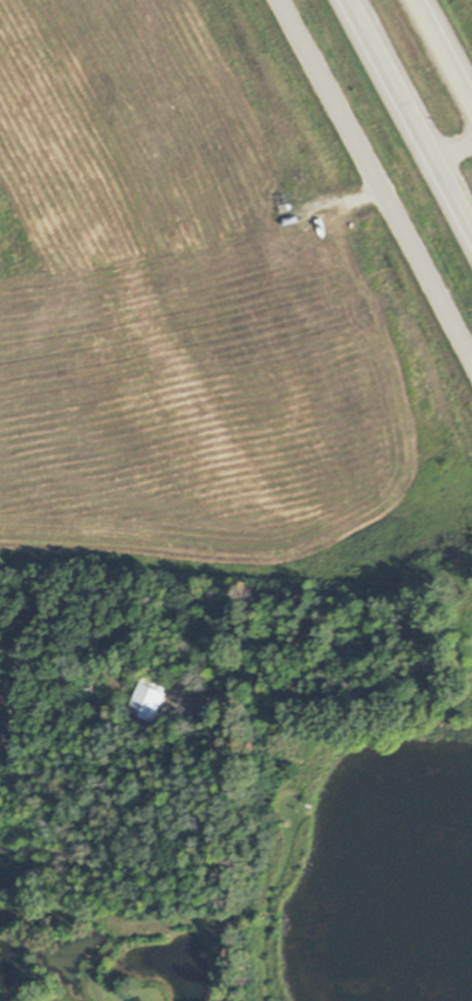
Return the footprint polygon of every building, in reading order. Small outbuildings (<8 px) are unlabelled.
[(159,670),(171,677),(169,682),(165,690),(166,691),(152,720),(129,708),(146,671),(156,676),(159,670)] [(178,683),(178,675),(192,675),(192,684),(178,683)] [(220,716),(201,716),(201,705),(220,705),(220,716)] [(128,726),(131,718),(148,726),(144,734),(128,726)]
